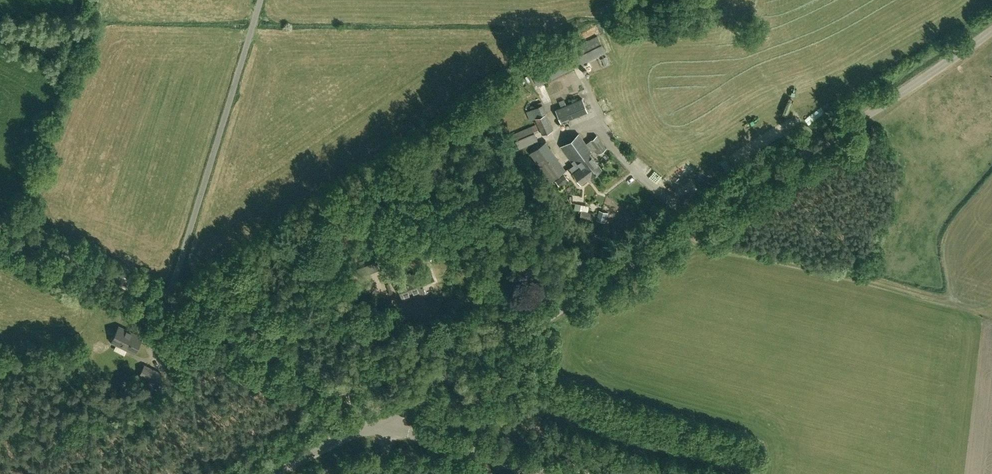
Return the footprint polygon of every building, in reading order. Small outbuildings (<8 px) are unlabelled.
[(529,70),(536,85),(604,52),(597,36),(529,70)] [(587,111),(581,99),(555,110),(560,123),(587,111)] [(534,119),(541,135),(553,130),(546,113),(542,103),(530,109),(534,119)] [(793,123),(786,125),(788,131),(795,128),(793,123)] [(536,141),(534,133),(538,131),(536,124),(512,133),(518,148),(536,141)] [(560,146),(571,161),(573,164),(569,167),(580,183),(590,176),(600,169),(589,153),(595,149),(598,153),(606,148),(596,135),(585,143),(578,133),(560,146)] [(545,141),(530,152),(551,181),(566,170),(545,141)] [(678,172),(683,182),(689,179),(683,169),(678,172)] [(363,262),(366,273),(379,268),(374,258),(363,262)] [(402,300),(422,292),(419,285),(425,283),(420,270),(395,280),(402,300)] [(119,326),(111,342),(134,353),(142,337),(119,326)] [(162,372),(145,364),(138,375),(157,384),(162,372)]
